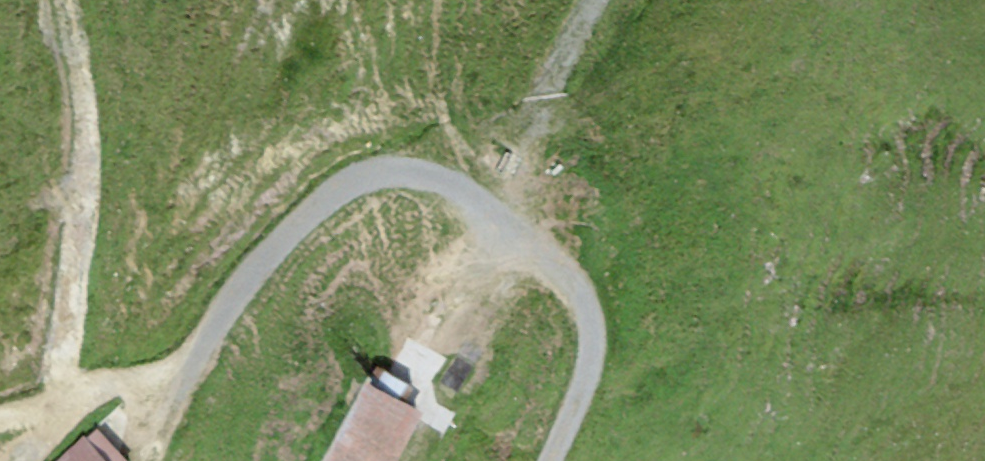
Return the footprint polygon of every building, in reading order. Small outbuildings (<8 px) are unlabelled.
[(414,414),(359,386),(321,460),(389,460),(414,414)] [(88,438),(63,460),(109,460),(88,438)]
